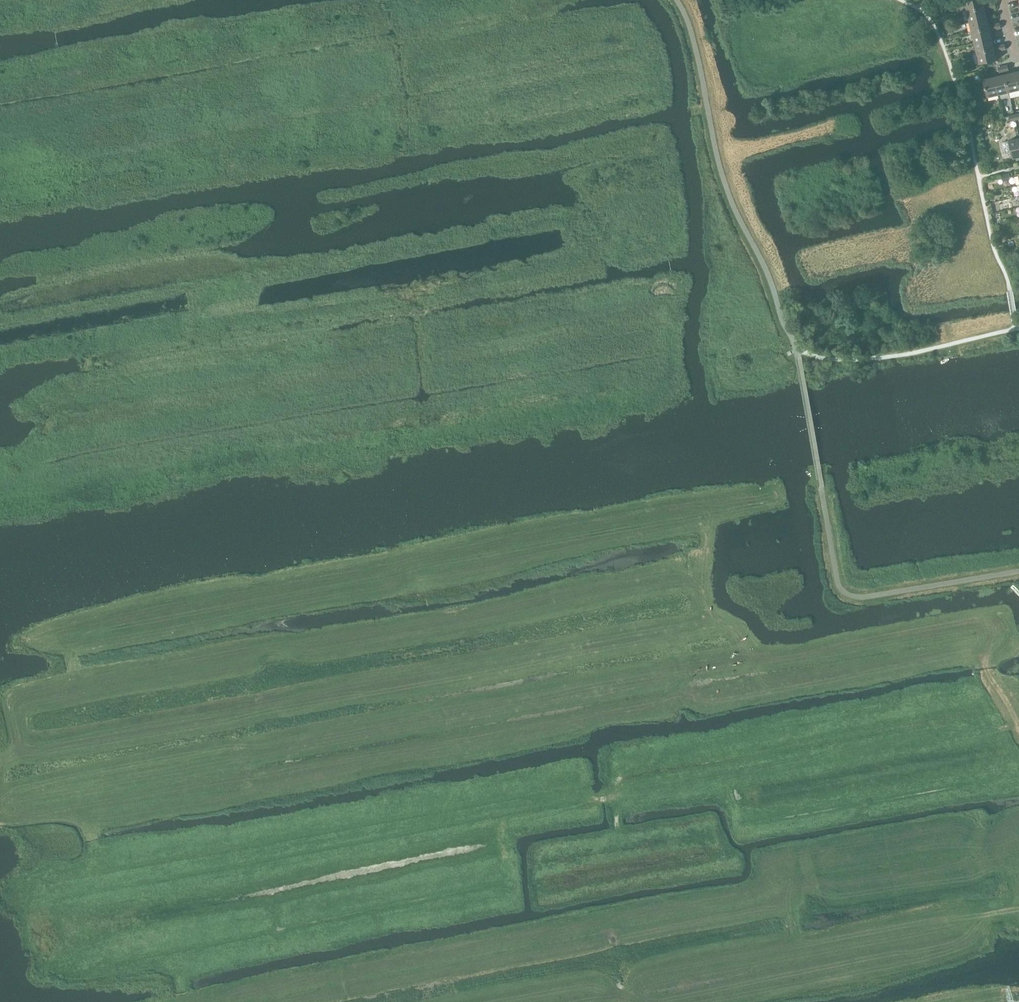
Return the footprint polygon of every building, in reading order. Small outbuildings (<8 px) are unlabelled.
[(967,11),(985,7),(984,4),(983,0),(965,0),(967,11)] [(967,11),(970,22),(987,17),(985,10),(991,8),(989,3),(984,4),(985,7),(967,11)] [(970,22),(972,32),(990,28),(989,25),(987,17),(970,22)] [(972,32),(974,43),(992,38),(990,30),(995,29),(994,24),(989,25),(990,28),(972,32)] [(974,43),(977,53),(994,49),(994,47),(992,38),(974,43)] [(994,49),(977,53),(980,64),(997,60),(995,52),(1000,50),(999,45),(994,47),(994,49)] [(1005,74),(1009,92),(1018,90),(1018,88),(1015,72),(1005,74)] [(1005,74),(994,77),(998,94),(1009,92),(1005,74)] [(998,94),(994,77),(983,80),(987,97),(998,94)] [(1009,141),(1013,158),(1018,157),(1018,138),(1009,141)]
